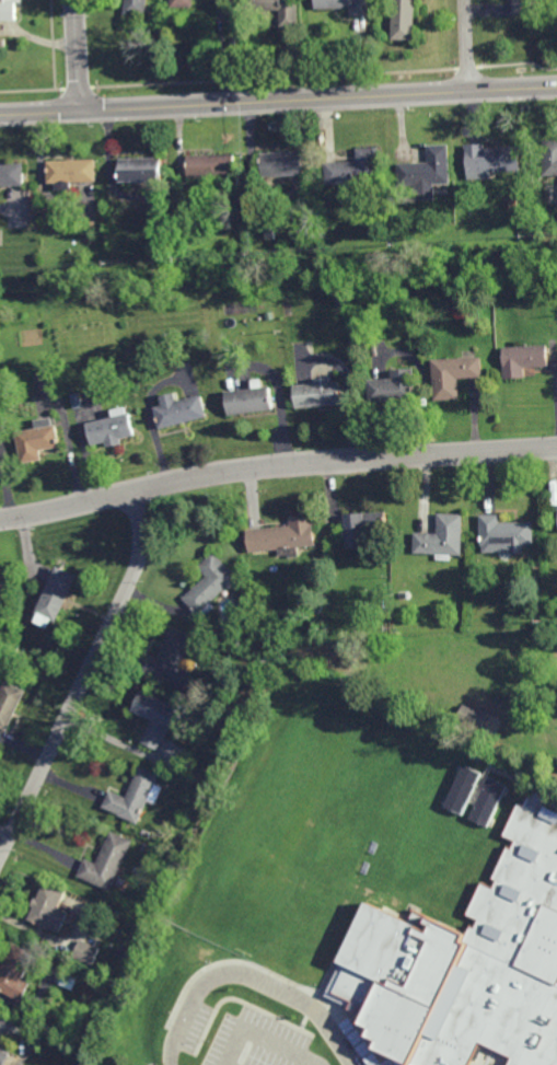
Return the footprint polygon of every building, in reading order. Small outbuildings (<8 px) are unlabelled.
[(19,20),(0,21),(0,0),(25,0),(25,1),(19,1),(19,20)] [(125,13),(126,0),(149,0),(149,14),(125,13)] [(244,10),(244,0),(301,0),(301,26),(281,26),(281,10),(244,10)] [(315,8),(315,0),(369,0),(369,14),(351,14),(351,7),(315,8)] [(393,38),(394,0),(417,0),(416,39),(393,38)] [(513,14),(513,0),(535,0),(535,14),(513,14)] [(544,139),(556,139),(556,175),(544,175),(544,139)] [(485,148),(521,146),(521,170),(520,170),(467,172),(466,150),(465,150),(465,143),(485,142),(485,148)] [(398,185),(397,163),(429,161),(428,144),(449,143),(450,183),(398,185)] [(358,189),(343,189),(343,183),(326,184),(325,162),(357,160),(357,148),(379,147),(380,181),(358,182),(358,189)] [(265,176),(264,152),(305,150),(306,174),(265,176)] [(190,176),(189,154),(237,154),(239,176),(190,176)] [(121,181),(121,158),(164,158),(164,180),(121,181)] [(73,189),(57,189),(57,182),(49,182),(48,160),(97,159),(98,181),(73,181),(73,189)] [(25,185),(0,186),(0,163),(25,162),(25,185)] [(268,320),(266,313),(274,311),(276,319),(268,320)] [(506,380),(504,368),(506,368),(504,348),(548,345),(550,367),(525,368),(526,379),(506,380)] [(436,402),(433,360),(481,358),(484,379),(460,380),(461,400),(436,402)] [(369,404),(368,381),(393,380),(393,371),(415,370),(416,402),(369,404)] [(124,390),(118,374),(126,371),(131,387),(124,390)] [(330,384),(339,383),(340,405),(300,408),(299,386),(317,385),(316,380),(330,379),(330,384)] [(256,390),(274,387),(277,410),(234,417),(231,393),(245,391),(244,386),(255,385),(256,390)] [(74,409),(72,394),(80,393),(83,408),(74,409)] [(181,403),(206,396),(210,418),(163,430),(158,409),(165,407),(164,398),(178,394),(181,403)] [(130,415),(132,414),(138,437),(124,440),(125,445),(111,449),(109,444),(95,448),(90,425),(116,418),(115,412),(129,408),(130,415)] [(55,426),(58,426),(61,448),(42,452),(44,461),(23,465),(18,433),(37,429),(36,421),(54,418),(55,426)] [(363,510),(384,509),(385,531),(365,532),(365,544),(345,545),(344,510),(353,509),(363,510)] [(247,549),(245,528),(289,523),(288,513),(312,511),(313,522),(313,523),(314,543),(247,549)] [(460,553),(413,552),(414,531),(437,532),(437,511),(461,512),(460,553)] [(498,521),(532,520),(532,543),(499,543),(499,551),(481,551),(481,543),(478,543),(478,512),(498,512),(498,521)] [(202,616),(198,612),(197,613),(192,613),(190,612),(189,610),(189,605),(192,605),(187,600),(187,599),(184,595),(205,575),(196,565),(212,551),(236,575),(210,601),(214,605),(202,616)] [(58,618),(37,609),(58,563),(79,572),(58,618)] [(179,665),(187,669),(186,671),(189,672),(183,687),(144,670),(152,653),(160,657),(174,623),(193,630),(184,650),(185,651),(179,665)] [(8,729),(0,725),(0,686),(3,687),(7,679),(27,688),(8,729)] [(161,750),(141,740),(152,717),(136,708),(146,687),(181,704),(171,723),(173,725),(161,750)] [(480,730),(455,719),(462,704),(487,715),(480,730)] [(463,815),(482,772),(464,764),(445,807),(463,815)] [(138,822),(119,814),(119,813),(103,806),(112,788),(127,796),(141,765),(160,773),(138,822)] [(476,804),(470,819),(490,827),(507,783),(489,777),(485,788),(476,785),(470,802),(476,804)] [(554,1063),(556,1064),(509,1064),(512,1057),(480,1042),(470,1064),(411,1064),(441,1004),(442,1004),(471,944),(465,941),(432,1012),(387,991),(388,986),(338,962),(367,903),(418,927),(421,919),(464,940),(472,924),(475,926),(479,918),(467,913),(483,881),(495,887),(498,879),(494,877),(508,846),(511,848),(514,841),(502,835),(518,802),(524,804),(531,788),(556,801),(556,1057),(556,1056),(554,1063)] [(111,889),(78,875),(85,857),(97,863),(112,830),(132,840),(111,889)] [(147,850),(141,848),(143,841),(150,843),(147,850)] [(60,907),(69,912),(60,931),(50,927),(49,928),(28,919),(35,906),(33,905),(37,896),(38,898),(46,881),(68,891),(60,907)] [(93,964),(99,946),(78,940),(73,958),(93,964)] [(22,1000),(0,990),(0,969),(13,942),(35,953),(23,979),(31,982),(22,1000)] [(11,1051),(4,1064),(0,1064),(0,1015),(14,1021),(3,1046),(11,1051)] [(93,1032),(83,1029),(86,1022),(95,1027),(93,1032)]
